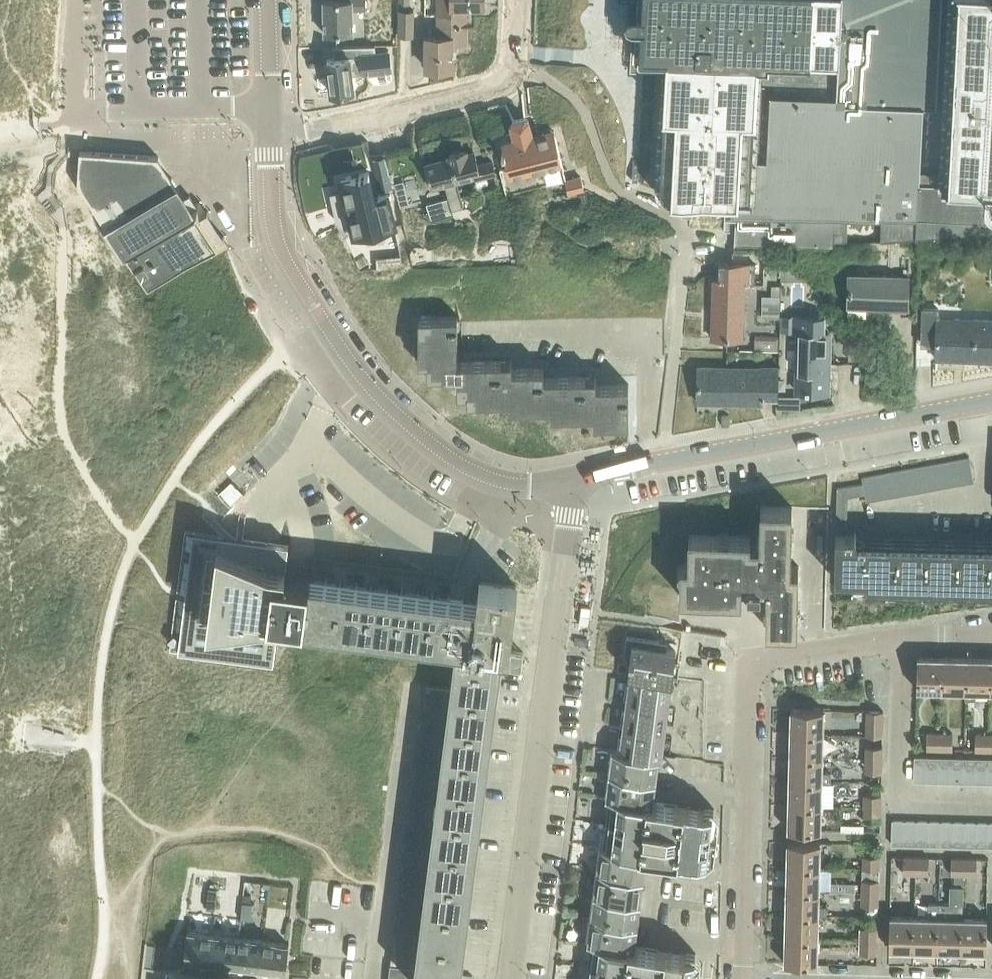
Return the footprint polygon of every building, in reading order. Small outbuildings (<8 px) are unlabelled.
[(366,10),(366,0),(325,0),(326,33),(353,33),(353,10),(366,10)] [(400,34),(414,34),(414,10),(409,10),(409,0),(400,0),(400,34)] [(439,15),(453,15),(453,20),(457,22),(462,22),(463,25),(467,25),(467,7),(485,7),(485,0),(439,0),(439,15)] [(544,68),(571,86),(591,107),(600,127),(609,150),(625,188),(640,188),(645,55),(668,57),(667,71),(662,155),(664,156),(663,163),(662,163),(661,179),(661,181),(662,187),(665,193),(670,196),(675,198),(679,198),(693,199),(693,207),(692,223),(724,225),(724,231),(735,232),(734,244),(833,247),(833,243),(991,236),(991,0),(547,0),(544,68)] [(453,15),(439,15),(439,36),(427,35),(426,68),(453,68),(454,42),(467,43),(467,25),(463,25),(462,22),(457,22),(453,20),(453,15)] [(365,74),(393,71),(391,51),(364,54),(363,47),(334,48),(335,58),(328,59),(331,93),(354,91),(352,68),(364,67),(365,74)] [(501,142),(509,178),(563,165),(556,136),(534,142),(529,122),(525,119),(513,122),(511,125),(514,139),(501,142)] [(78,171),(77,186),(114,253),(112,255),(142,302),(218,255),(224,251),(229,248),(223,238),(224,237),(207,210),(205,211),(199,200),(195,203),(189,194),(184,197),(176,186),(171,177),(157,155),(79,151),(78,171)] [(449,197),(426,204),(431,222),(454,215),(452,211),(464,207),(474,204),(471,194),(461,197),(457,180),(476,176),(477,178),(496,173),(493,162),(479,166),(475,153),(467,155),(466,151),(450,155),(451,159),(426,165),(432,187),(445,183),(449,197)] [(389,174),(384,152),(371,155),(380,191),(395,187),(392,173),(389,174)] [(373,195),(368,172),(340,178),(343,190),(329,193),(335,222),(351,237),(395,228),(387,192),(373,195)] [(565,180),(568,195),(585,191),(581,176),(565,180)] [(609,236),(592,237),(596,253),(608,252),(609,236)] [(781,260),(780,279),(806,280),(793,267),(781,260)] [(750,279),(750,263),(720,262),(720,279),(714,279),(713,338),(744,339),(745,279),(750,279)] [(908,306),(909,275),(850,274),(849,312),(879,313),(879,305),(908,306)] [(761,317),(780,317),(781,286),(771,285),(770,295),(762,295),(761,317)] [(587,287),(594,313),(594,317),(605,313),(599,287),(587,287)] [(618,316),(629,313),(622,287),(611,287),(617,313),(618,316)] [(937,343),(937,358),(991,360),(991,320),(939,318),(939,309),(923,308),(922,342),(937,343)] [(797,391),(828,392),(830,332),(825,332),(826,316),(794,315),(794,331),(800,331),(797,391)] [(428,373),(459,373),(459,390),(468,390),(468,398),(510,398),(510,407),(554,407),(554,414),(596,415),(596,423),(629,423),(629,386),(597,385),(597,377),(545,377),(545,369),(512,368),(512,361),(458,360),(458,316),(421,316),(421,359),(429,359),(428,373)] [(754,349),(778,350),(778,335),(754,335),(754,349)] [(860,344),(849,344),(849,360),(860,360),(860,344)] [(778,398),(779,366),(763,366),(763,367),(699,367),(699,403),(764,403),(764,398),(778,398)] [(968,455),(956,457),(960,481),(973,479),(968,455)] [(944,459),(948,483),(960,481),(956,457),(944,459)] [(944,459),(932,462),(936,486),(948,483),(944,459)] [(932,462),(920,464),(925,488),(936,486),(932,462)] [(920,464),(909,466),(913,490),(925,488),(920,464)] [(909,466),(897,468),(901,492),(913,490),(909,466)] [(897,468),(885,471),(889,494),(901,492),(897,468)] [(885,471),(873,473),(877,496),(889,494),(885,471)] [(873,473),(861,475),(862,481),(864,491),(865,498),(877,496),(873,473)] [(837,487),(836,527),(847,527),(848,494),(864,491),(862,481),(837,487)] [(680,589),(680,594),(741,597),(742,581),(748,581),(748,587),(760,588),(761,582),(767,582),(765,626),(796,628),(799,566),(790,566),(792,507),(761,506),(760,542),(750,542),(751,536),(690,533),(689,564),(681,564),(680,589)] [(203,532),(189,644),(262,653),(267,619),(279,621),(279,615),(302,618),(304,618),(310,581),(310,578),(309,578),(309,577),(285,574),(288,551),(280,550),(281,542),(266,540),(264,548),(235,544),(223,534),(203,532)] [(865,582),(991,586),(991,542),(856,538),(857,534),(835,533),(834,577),(865,578),(865,582)] [(300,624),(445,643),(443,659),(457,661),(417,968),(392,964),(390,978),(474,978),(474,976),(473,976),(461,974),(501,666),(523,669),(525,652),(509,650),(518,587),(480,582),(477,602),(310,581),(304,618),(302,618),(301,622),(300,624)] [(680,589),(648,585),(648,603),(679,608),(680,594),(680,589)] [(679,608),(648,603),(647,616),(679,620),(679,608)] [(631,672),(620,749),(659,754),(670,677),(671,677),(675,647),(632,641),(628,672),(631,672)] [(916,689),(941,690),(942,657),(917,656),(916,689)] [(941,690),(965,690),(966,658),(942,657),(941,690)] [(974,691),(988,691),(989,658),(966,658),(965,690),(964,698),(974,698),(974,691)] [(453,689),(427,686),(426,698),(452,702),(453,689)] [(424,711),(437,713),(450,715),(452,702),(426,698),(424,711)] [(790,709),(790,734),(823,735),(823,710),(790,709)] [(423,722),(435,724),(448,725),(450,715),(437,713),(424,711),(423,722)] [(882,711),(866,711),(865,734),(882,735),(882,711)] [(423,722),(421,735),(447,738),(448,725),(435,724),(423,722)] [(927,749),(939,749),(939,732),(927,732),(927,749)] [(939,732),(939,749),(951,750),(951,733),(939,732)] [(975,750),(987,751),(988,734),(975,733),(975,750)] [(790,734),(789,758),(822,759),(823,735),(790,734)] [(421,735),(419,747),(445,750),(447,738),(421,735)] [(419,747),(418,759),(444,762),(445,750),(419,747)] [(865,747),(865,759),(881,760),(881,747),(865,747)] [(612,748),(608,774),(656,780),(659,754),(620,749),(612,748)] [(991,783),(991,759),(914,757),(913,782),(991,783)] [(789,758),(789,783),(822,783),(822,782),(830,782),(830,772),(822,772),(822,759),(789,758)] [(418,759),(416,771),(442,775),(444,762),(418,759)] [(881,760),(865,759),(865,771),(881,772),(881,760)] [(416,771),(415,782),(441,786),(442,775),(416,771)] [(605,799),(617,800),(618,799),(653,804),(653,802),(656,780),(608,774),(605,799)] [(415,782),(413,794),(439,798),(441,786),(415,782)] [(789,783),(788,807),(821,807),(822,783),(789,783)] [(413,794),(412,807),(437,810),(439,798),(413,794)] [(864,794),(863,807),(880,807),(880,795),(864,794)] [(617,800),(611,847),(611,848),(647,853),(706,860),(713,810),(653,802),(653,804),(618,799),(617,800)] [(412,807),(410,820),(436,823),(437,810),(412,807)] [(821,807),(788,807),(787,831),(821,832),(821,807)] [(880,807),(863,807),(863,819),(880,820),(880,807)] [(410,820),(408,831),(434,835),(436,823),(410,820)] [(991,847),(991,823),(892,820),(892,844),(991,847)] [(408,831),(407,844),(433,847),(434,835),(408,831)] [(788,843),(787,867),(820,868),(821,844),(788,843)] [(407,844),(405,856),(431,860),(433,847),(407,844)] [(600,845),(596,870),(644,876),(647,853),(611,848),(611,847),(600,845)] [(405,856),(404,868),(429,872),(431,860),(405,856)] [(862,868),(878,868),(879,856),(862,856),(862,868)] [(903,874),(915,874),(915,857),(903,856),(903,874)] [(915,857),(915,874),(927,874),(928,857),(915,857)] [(950,875),(963,875),(963,858),(951,857),(950,875)] [(963,858),(963,875),(976,875),(976,858),(963,858)] [(787,867),(786,891),(819,892),(820,868),(787,867)] [(404,868),(402,880),(428,883),(429,872),(404,868)] [(596,870),(593,895),(641,900),(644,876),(596,870)] [(226,878),(225,886),(236,887),(236,879),(226,878)] [(402,880),(401,892),(426,896),(428,883),(402,880)] [(862,880),(861,892),(878,893),(878,880),(862,880)] [(208,888),(206,909),(214,910),(216,889),(208,888)] [(786,891),(785,915),(818,916),(826,916),(827,906),(819,906),(819,892),(786,891)] [(937,951),(961,951),(962,891),(949,891),(949,903),(938,903),(937,951)] [(401,892),(399,905),(425,909),(426,896),(401,892)] [(878,893),(861,892),(861,905),(877,905),(878,893)] [(593,895),(590,918),(638,924),(641,900),(593,895)] [(242,902),(240,918),(253,920),(254,903),(242,902)] [(914,950),(937,951),(938,903),(928,902),(928,917),(914,916),(914,950)] [(397,917),(410,919),(423,921),(425,909),(399,905),(397,917)] [(785,915),(785,938),(818,939),(818,916),(785,915)] [(889,950),(914,950),(914,916),(890,916),(889,950)] [(396,928),(409,930),(422,932),(423,921),(410,919),(397,917),(396,928)] [(961,917),(961,951),(985,952),(986,918),(961,917)] [(587,943),(599,945),(599,943),(634,948),(635,947),(638,924),(590,918),(587,943)] [(394,940),(407,942),(420,944),(422,932),(409,930),(396,928),(394,940)] [(860,928),(860,940),(876,941),(877,928),(860,928)] [(185,960),(211,963),(214,933),(188,930),(185,960)] [(211,963),(236,966),(240,937),(214,933),(211,963)] [(236,966),(261,969),(265,940),(240,937),(236,966)] [(818,939),(785,938),(784,963),(817,964),(818,939)] [(265,940),(261,969),(287,973),(291,943),(265,940)] [(393,952),(405,953),(419,955),(420,944),(407,942),(394,940),(393,952)] [(876,941),(860,940),(859,953),(876,953),(876,941)] [(594,978),(691,978),(695,955),(635,947),(634,948),(599,943),(599,945),(594,978)] [(147,945),(145,966),(157,968),(160,947),(147,945)] [(391,964),(392,964),(417,968),(419,955),(405,953),(393,952),(391,964)] [(171,968),(169,978),(259,978),(171,968)]
